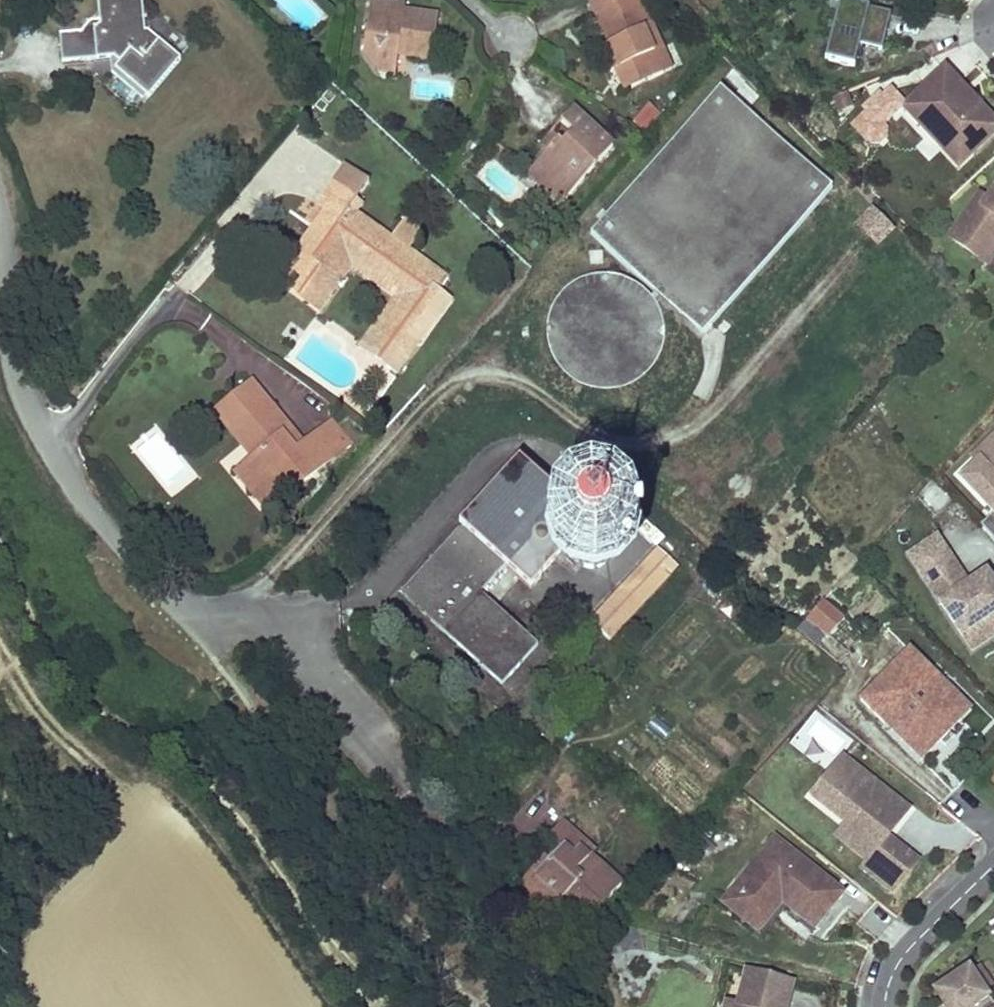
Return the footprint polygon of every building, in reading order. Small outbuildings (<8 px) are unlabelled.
[(142,0),(98,0),(101,21),(92,21),(87,26),(87,32),(61,34),(63,60),(114,56),(122,61),(116,68),(147,96),(180,60),(148,31),(145,32),(142,0)] [(372,0),(368,27),(383,30),(385,10),(405,12),(406,4),(372,0)] [(650,0),(595,0),(615,38),(619,44),(613,48),(622,64),(628,61),(634,74),(653,64),(657,72),(673,64),(651,21),(658,17),(650,0)] [(835,6),(827,66),(878,73),(886,13),(835,6)] [(399,56),(433,61),(439,17),(405,12),(385,10),(383,30),(368,27),(364,53),(379,71),(396,73),(399,56)] [(680,60),(658,17),(651,21),(673,64),(680,60)] [(619,44),(615,38),(609,41),(613,48),(619,44)] [(632,86),(657,72),(653,64),(634,74),(628,61),(622,64),(632,86)] [(904,105),(940,144),(954,131),(975,153),(993,135),(993,118),(980,103),(977,106),(971,100),(974,96),(971,92),(947,66),(904,105)] [(832,187),(721,88),(593,231),(703,331),(832,187)] [(980,103),(974,96),(971,100),(977,106),(980,103)] [(646,103),(633,123),(647,132),(661,112),(646,103)] [(610,144),(570,108),(559,119),(570,130),(563,138),(560,135),(547,150),(534,163),(566,193),(610,144)] [(560,135),(551,127),(539,142),(547,150),(560,135)] [(954,131),(940,144),(960,166),(975,153),(954,131)] [(566,193),(534,163),(525,173),(557,203),(566,193)] [(360,212),(365,203),(330,179),(315,202),(324,209),(312,226),(301,244),(291,238),(285,247),(281,244),(278,248),(282,252),(276,261),(320,293),(347,254),(404,294),(377,335),(408,356),(418,341),(407,334),(445,275),(407,248),(420,230),(404,218),(392,236),(360,212)] [(951,234),(983,257),(993,242),(993,190),(990,197),(982,191),(951,234)] [(324,209),(315,202),(303,220),(312,226),(324,209)] [(881,248),(897,232),(874,209),(858,225),(881,248)] [(983,257),(989,261),(993,253),(993,242),(983,257)] [(320,293),(276,261),(268,274),(318,309),(349,267),(392,296),(370,329),(377,335),(404,294),(347,254),(320,293)] [(657,304),(650,293),(641,284),(630,277),(618,274),(605,272),(592,274),(581,278),(570,285),(561,294),(554,305),(549,317),(548,330),(550,346),(555,357),(562,368),(572,377),(582,383),(595,387),(608,388),(621,385),(632,381),(643,374),(652,365),(658,354),(662,342),(663,328),(662,316),(657,304)] [(288,427),(246,375),(214,400),(251,447),(246,452),(237,459),(269,499),(315,462),(297,439),(289,445),(280,433),(288,427)] [(208,405),(246,452),(251,447),(214,400),(208,405)] [(325,416),(316,423),(335,447),(344,440),(325,416)] [(335,447),(316,423),(297,439),(315,462),(335,447)] [(289,445),(297,439),(288,427),(280,433),(289,445)] [(993,512),(989,516),(993,521),(993,438),(972,458),(978,464),(962,479),(993,512)] [(228,467),(259,507),(269,499),(237,459),(228,467)] [(575,544),(584,535),(579,531),(586,523),(519,462),(400,593),(500,684),(536,644),(480,592),(540,526),(564,548),(571,540),(575,544)] [(980,525),(993,540),(993,521),(989,516),(980,525)] [(584,535),(575,544),(574,547),(574,550),(574,554),(575,557),(577,560),(579,563),(581,565),(584,566),(587,568),(591,568),(594,568),(597,567),(600,566),(603,564),(606,561),(607,558),(609,555),(609,552),(609,548),(608,545),(607,542),(605,539),(603,537),(600,535),(597,534),(593,533),(590,533),(587,533),(584,535)] [(935,538),(908,556),(918,570),(945,552),(935,538)] [(589,622),(609,641),(676,569),(656,551),(589,622)] [(918,570),(960,635),(984,620),(993,613),(993,588),(984,574),(967,585),(945,552),(918,570)] [(820,650),(846,619),(823,600),(797,631),(820,650)] [(960,635),(971,651),(983,643),(993,635),(984,620),(960,635)] [(907,650),(858,700),(882,724),(887,718),(925,755),(939,741),(947,732),(960,719),(938,698),(940,696),(925,681),(932,674),(907,650)] [(969,710),(932,674),(925,681),(940,696),(938,698),(960,719),(969,710)] [(827,770),(853,739),(817,709),(791,740),(827,770)] [(887,718),(882,724),(920,760),(925,755),(887,718)] [(939,741),(945,747),(954,738),(947,732),(939,741)] [(841,757),(810,796),(845,823),(876,849),(866,861),(860,868),(891,893),(904,878),(917,862),(886,837),(908,810),(876,784),(871,790),(865,785),(870,779),(841,757)] [(876,784),(870,779),(865,785),(871,790),(876,784)] [(564,894),(590,917),(620,883),(587,855),(592,850),(560,823),(548,836),(556,843),(552,847),(558,852),(548,862),(543,857),(530,872),(541,881),(532,892),(528,896),(547,913),(564,894)] [(845,823),(835,836),(866,861),(876,849),(845,823)] [(842,892),(774,838),(746,872),(754,878),(735,902),(761,923),(784,895),(789,899),(785,904),(800,916),(804,911),(817,922),(826,911),(842,892)] [(541,881),(530,872),(520,882),(532,892),(541,881)] [(754,878),(746,872),(721,903),(755,930),(761,923),(735,902),(754,878)] [(804,911),(800,916),(813,927),(817,922),(804,911)] [(991,988),(977,967),(969,972),(983,994),(991,988)] [(967,969),(938,989),(939,989),(948,1003),(943,1006),(942,1006),(976,1006),(987,999),(983,994),(969,972),(967,969)] [(745,971),(737,1005),(726,1002),(724,1006),(786,1006),(792,983),(745,971)] [(939,989),(933,993),(943,1006),(948,1003),(939,989)]
